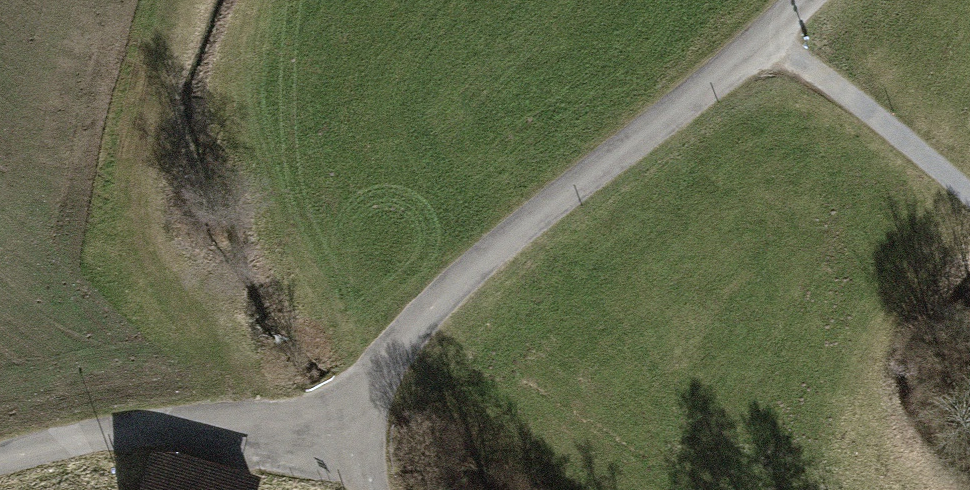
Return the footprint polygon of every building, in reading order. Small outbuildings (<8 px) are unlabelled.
[(135,489),(253,489),(259,470),(173,446),(146,447),(135,489)]
